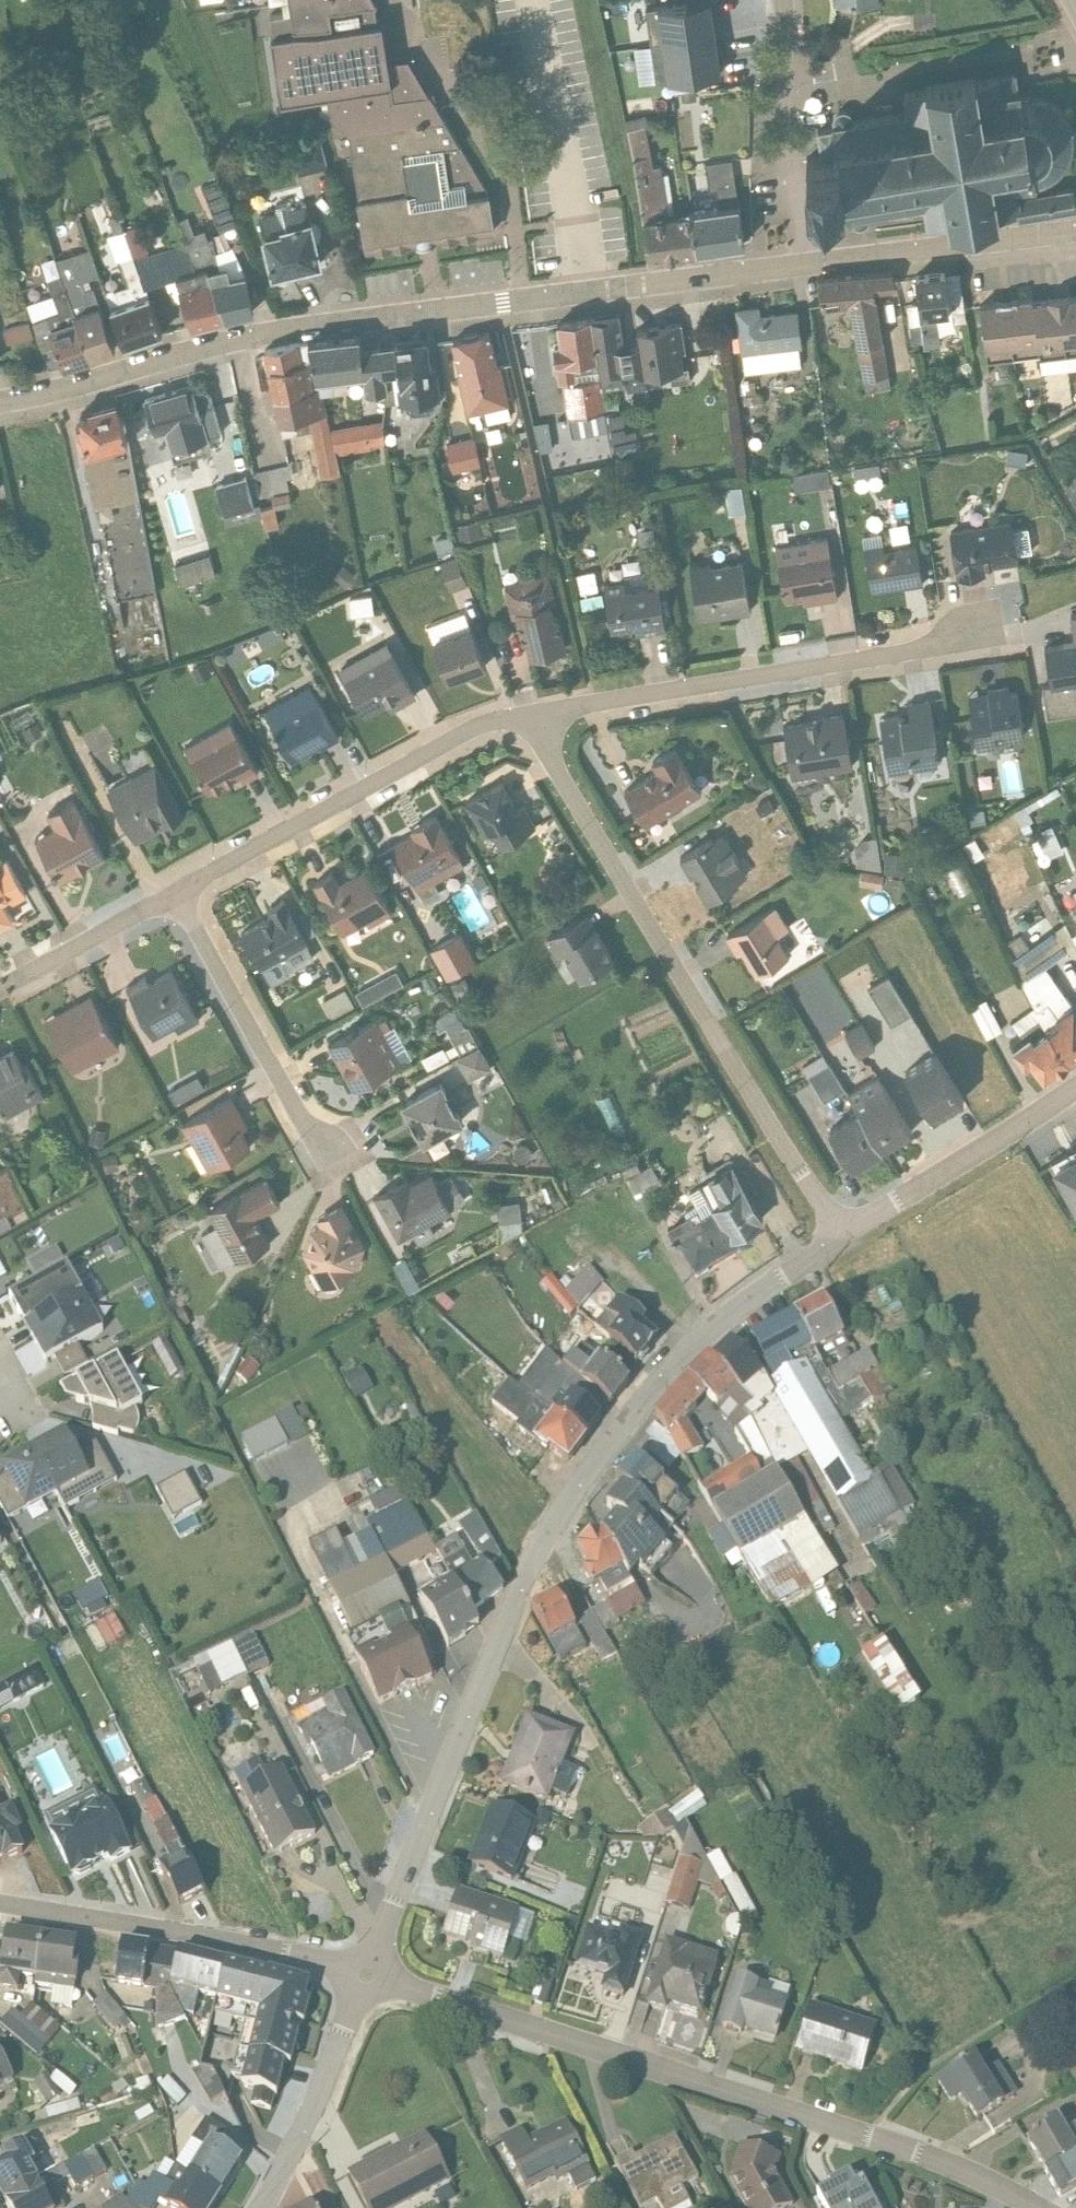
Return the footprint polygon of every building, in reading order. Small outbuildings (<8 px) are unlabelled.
[(284,12),(270,14),(273,35),(270,35),(281,99),(326,92),(330,117),(348,130),(445,117),(408,54),(388,58),(382,18),(377,18),(374,0),(289,0),(291,11),(284,12)] [(289,0),(283,0),(284,12),(291,11),(289,0)] [(715,32),(710,0),(683,0),(645,6),(650,41),(715,32)] [(655,80),(720,71),(715,32),(650,41),(655,80)] [(805,158),(811,193),(827,191),(831,216),(847,213),(848,217),(849,219),(850,222),(852,224),(854,226),(857,227),(858,227),(862,226),(864,225),(866,224),(868,221),(869,218),(869,216),(869,213),(924,204),(927,224),(949,220),(949,223),(999,215),(998,212),(1017,209),(1019,218),(1075,209),(1075,206),(1073,186),(1049,190),(1047,179),(1051,176),(1060,169),(1065,162),(1069,155),(1071,146),(1072,137),(1071,129),(1068,120),(1064,113),(1059,107),(1052,101),(1043,97),(1033,94),(1020,95),(1014,73),(998,77),(998,75),(976,79),(976,75),(924,84),(925,87),(904,91),(907,111),(853,119),(850,114),(847,112),(845,111),(842,110),(839,110),(836,112),(833,116),(833,121),(833,124),(832,124),(833,127),(817,130),(821,156),(805,158)] [(10,86),(1,89),(9,111),(18,107),(10,86)] [(691,211),(674,213),(668,173),(661,174),(659,164),(653,165),(645,124),(647,123),(645,112),(625,116),(632,155),(647,258),(695,251),(691,211)] [(445,117),(348,130),(364,241),(365,252),(426,242),(495,231),(489,192),(445,117)] [(290,140),(299,173),(327,165),(319,132),(290,140)] [(691,211),(695,251),(743,244),(731,159),(705,163),(709,190),(715,190),(717,206),(691,211)] [(217,177),(202,183),(220,229),(236,223),(217,177)] [(256,215),(271,277),(322,264),(312,218),(309,219),(305,202),(287,206),(286,202),(276,205),(277,209),(256,215)] [(131,250),(123,229),(118,214),(108,218),(113,232),(111,233),(120,259),(118,260),(126,285),(105,293),(123,347),(162,333),(147,290),(145,290),(131,250)] [(225,319),(252,312),(241,265),(233,247),(232,247),(216,253),(212,237),(208,238),(204,228),(195,231),(188,215),(179,218),(197,269),(207,266),(225,319)] [(138,224),(123,229),(145,290),(164,282),(172,303),(184,300),(193,327),(225,319),(207,266),(197,269),(188,244),(147,255),(146,251),(147,251),(138,224)] [(90,358),(115,350),(93,287),(91,288),(88,279),(99,274),(89,248),(89,247),(55,260),(60,275),(90,358)] [(918,304),(906,306),(912,344),(922,342),(923,348),(939,346),(935,316),(952,313),(954,323),(965,322),(958,273),(914,278),(918,304)] [(866,396),(890,392),(874,293),(893,291),(891,274),(817,280),(822,309),(822,310),(848,305),(866,396)] [(60,275),(46,280),(58,312),(32,322),(42,352),(43,351),(49,368),(62,364),(63,367),(90,358),(60,275)] [(1070,299),(1069,296),(1058,298),(1067,373),(1075,372),(1075,298),(1070,299)] [(1033,304),(1041,376),(1067,373),(1058,298),(1046,299),(1046,302),(1033,304)] [(1032,301),(1004,304),(1012,360),(1038,357),(1032,301)] [(1004,304),(979,307),(986,363),(1012,360),(1004,304)] [(744,375),(800,368),(798,349),(801,348),(797,311),(760,315),(759,306),(734,310),(740,356),(742,356),(744,375)] [(671,386),(690,383),(688,370),(683,370),(680,353),(685,352),(681,325),(637,332),(638,345),(624,347),(619,317),(592,321),(602,389),(625,386),(627,392),(646,390),(644,377),(669,373),(671,386)] [(533,427),(543,471),(612,457),(592,321),(558,326),(560,344),(554,346),(560,384),(566,384),(567,386),(562,388),(566,420),(533,427)] [(33,337),(29,323),(2,331),(6,345),(33,337)] [(464,340),(453,343),(460,376),(457,378),(466,417),(509,407),(500,368),(496,369),(488,334),(477,337),(476,335),(464,337),(464,340)] [(308,345),(322,396),(347,393),(346,380),(363,377),(362,361),(359,339),(308,345)] [(427,339),(394,343),(398,372),(385,374),(387,391),(384,404),(403,402),(405,410),(412,416),(430,414),(437,407),(436,398),(440,397),(436,365),(431,366),(427,339)] [(311,433),(319,479),(339,477),(337,457),(332,430),(322,396),(308,345),(296,345),(264,352),(282,438),(311,433)] [(365,393),(387,391),(385,374),(398,372),(394,346),(376,348),(376,349),(374,350),(375,359),(362,361),(365,392),(365,393)] [(754,383),(742,384),(743,406),(760,405),(760,396),(755,397),(754,383)] [(192,385),(142,400),(152,436),(164,432),(174,462),(209,452),(205,439),(220,434),(209,398),(208,396),(205,393),(198,391),(194,391),(192,385)] [(117,605),(155,599),(137,501),(116,405),(115,405),(81,414),(78,418),(77,420),(82,436),(79,437),(78,438),(82,453),(92,508),(94,509),(99,509),(117,605)] [(612,451),(637,448),(635,432),(625,433),(621,411),(606,414),(612,451)] [(384,445),(381,422),(332,430),(337,457),(370,452),(369,447),(384,445)] [(446,446),(453,474),(480,468),(473,439),(446,446)] [(1016,450),(1009,466),(1022,472),(1029,456),(1016,450)] [(880,481),(878,467),(853,471),(855,485),(880,481)] [(261,511),(266,531),(278,528),(274,511),(291,507),(286,481),(290,479),(288,469),(254,477),(259,501),(271,499),(273,508),(261,511)] [(829,487),(827,473),(791,478),(794,493),(829,487)] [(1062,484),(1075,509),(1075,476),(1062,484)] [(224,527),(262,518),(261,511),(259,511),(258,507),(252,507),(246,478),(215,485),(224,527)] [(478,524),(456,529),(460,544),(481,539),(478,524)] [(949,535),(956,582),(985,577),(984,571),(1017,567),(1016,556),(1030,554),(1027,530),(1012,532),(1011,525),(949,535)] [(880,536),(862,538),(871,596),(923,587),(917,548),(882,553),(880,536)] [(450,540),(434,543),(438,558),(454,554),(450,540)] [(826,540),(775,549),(784,601),(801,599),(803,608),(837,602),(826,540)] [(213,555),(178,565),(183,585),(219,576),(213,555)] [(439,566),(451,594),(467,588),(456,559),(439,566)] [(698,624),(750,615),(741,564),(708,569),(707,563),(688,567),(698,624)] [(354,578),(343,568),(332,581),(343,591),(354,578)] [(593,574),(576,577),(579,596),(596,593),(593,574)] [(664,627),(671,626),(667,600),(660,601),(658,585),(644,588),(642,575),(622,579),(623,584),(603,587),(611,632),(634,628),(635,636),(665,631),(664,627)] [(525,645),(529,660),(566,651),(548,577),(544,577),(503,587),(511,621),(514,620),(520,645),(525,645)] [(288,614),(310,607),(307,596),(284,603),(288,614)] [(372,617),(370,599),(348,601),(350,619),(372,617)] [(463,616),(427,630),(447,686),(486,671),(471,630),(469,631),(463,616)] [(1070,617),(1074,645),(1043,650),(1050,687),(1041,689),(1047,719),(1075,714),(1075,616),(1070,617)] [(386,645),(338,672),(365,719),(386,707),(390,715),(416,700),(386,645)] [(212,679),(204,665),(192,672),(199,686),(212,679)] [(977,753),(1013,747),(1012,741),(1024,739),(1017,693),(1008,695),(1007,688),(986,692),(987,695),(967,698),(971,718),(967,719),(971,744),(975,744),(977,753)] [(308,689),(263,715),(292,765),(320,750),(321,752),(338,742),(308,689)] [(939,762),(930,702),(906,705),(908,716),(879,721),(888,777),(891,776),(897,781),(907,779),(911,773),(936,769),(935,763),(939,762)] [(852,771),(844,716),(815,720),(816,724),(783,729),(791,781),(852,771)] [(229,726),(183,751),(209,796),(239,780),(242,785),(257,777),(229,726)] [(699,796),(674,752),(652,765),(658,775),(624,795),(645,828),(699,796)] [(155,767),(106,793),(135,846),(183,819),(155,767)] [(1020,773),(1003,776),(1007,798),(1023,796),(1020,773)] [(499,850),(535,832),(523,810),(513,815),(508,806),(512,804),(502,787),(466,806),(484,837),(490,834),(499,850)] [(1012,815),(1026,844),(1031,841),(1020,818),(1053,800),(1060,813),(1065,810),(1058,797),(1059,796),(1056,791),(1051,794),(1012,815)] [(105,861),(74,802),(46,818),(53,831),(34,842),(59,888),(105,861)] [(970,828),(984,827),(982,813),(968,815),(970,828)] [(393,850),(424,908),(441,899),(434,886),(464,870),(437,819),(420,828),(423,834),(393,850)] [(1059,847),(1053,834),(1037,841),(1042,854),(1059,847)] [(711,842),(679,861),(690,879),(693,877),(694,878),(699,886),(696,888),(707,906),(739,887),(738,884),(746,879),(723,838),(713,844),(711,842)] [(855,870),(880,873),(876,841),(875,840),(861,844),(854,854),(856,860),(855,870)] [(983,860),(973,843),(962,850),(971,867),(983,860)] [(574,858),(556,853),(551,870),(569,875),(574,858)] [(884,876),(907,879),(908,858),(885,857),(884,876)] [(13,925),(4,907),(8,905),(10,908),(26,899),(6,863),(0,866),(0,932),(13,925)] [(333,877),(312,888),(342,938),(365,925),(369,930),(390,918),(364,873),(339,887),(333,877)] [(880,893),(883,879),(861,874),(858,889),(880,893)] [(292,921),(283,904),(268,913),(272,920),(241,938),(259,972),(261,971),(271,989),(289,979),(288,976),(312,962),(304,947),(305,946),(304,944),(316,937),(303,915),(292,921)] [(1075,914),(1073,909),(1060,916),(1075,947),(1075,914)] [(788,931),(775,910),(726,939),(736,956),(741,954),(756,978),(788,959),(777,938),(788,931)] [(586,919),(544,944),(554,961),(564,955),(568,963),(566,964),(578,983),(612,963),(586,919)] [(1023,985),(1034,1009),(1069,1064),(1075,1059),(1075,1013),(1045,969),(1067,953),(1052,933),(1028,949),(1019,936),(1005,946),(1015,961),(1012,963),(1023,985)] [(475,965),(460,937),(430,953),(446,982),(475,965)] [(144,981),(126,992),(153,1042),(175,1030),(178,1036),(198,1025),(182,996),(183,992),(180,987),(177,986),(171,975),(148,987),(144,981)] [(396,991),(388,976),(371,986),(379,1000),(396,991)] [(910,1018),(887,979),(867,992),(890,1030),(910,1018)] [(472,996),(464,981),(450,989),(458,1004),(472,996)] [(343,993),(322,1006),(332,1024),(354,1011),(343,993)] [(89,999),(44,1025),(74,1077),(119,1052),(89,999)] [(1001,1033),(985,1002),(970,1010),(987,1041),(1001,1033)] [(1022,1041),(1010,1050),(1024,1069),(1031,1064),(1044,1082),(1069,1064),(1034,1009),(1011,1026),(1022,1041)] [(453,1014),(432,1026),(438,1036),(445,1032),(455,1051),(452,1053),(451,1052),(448,1054),(452,1061),(476,1047),(467,1032),(464,1033),(453,1014)] [(382,1020),(327,1050),(352,1095),(410,1063),(393,1031),(389,1033),(382,1020)] [(860,1027),(845,1036),(859,1060),(874,1051),(860,1027)] [(491,1072),(479,1049),(456,1061),(468,1084),(491,1072)] [(8,1122),(43,1102),(25,1069),(21,1071),(11,1054),(0,1060),(0,1108),(8,1122)] [(845,1093),(828,1066),(823,1057),(801,1070),(823,1106),(845,1093)] [(963,1103),(934,1057),(905,1074),(933,1121),(963,1103)] [(877,1079),(847,1097),(859,1114),(881,1153),(911,1136),(877,1079)] [(173,1096),(178,1105),(206,1090),(200,1080),(173,1096)] [(400,1108),(422,1148),(463,1126),(441,1086),(400,1108)] [(248,1130),(232,1102),(181,1130),(189,1145),(190,1145),(207,1175),(250,1152),(241,1134),(248,1130)] [(881,1153),(859,1115),(830,1133),(852,1170),(881,1153)] [(104,1136),(91,1134),(89,1149),(102,1151),(104,1136)] [(1052,1166),(1075,1211),(1075,1153),(1052,1166)] [(102,1162),(106,1178),(119,1175),(114,1159),(102,1162)] [(636,1166),(621,1175),(648,1224),(662,1216),(650,1194),(660,1187),(650,1169),(640,1174),(636,1166)] [(741,1192),(729,1172),(703,1188),(738,1252),(752,1243),(745,1231),(762,1221),(762,1220),(760,1221),(742,1192),(741,1192)] [(373,1200),(397,1245),(451,1215),(450,1214),(465,1206),(451,1180),(436,1188),(430,1177),(411,1188),(408,1182),(407,1182),(373,1200)] [(255,1222),(279,1208),(266,1184),(265,1184),(207,1216),(216,1231),(202,1239),(221,1273),(235,1266),(236,1266),(270,1248),(255,1222)] [(738,1252),(703,1188),(689,1196),(696,1208),(684,1215),(687,1219),(666,1231),(694,1278),(738,1252)] [(504,1237),(525,1235),(521,1205),(500,1208),(504,1237)] [(364,1249),(342,1208),(315,1223),(318,1228),(309,1233),(302,1256),(321,1293),(358,1272),(364,1249)] [(59,1241),(30,1256),(35,1265),(64,1250),(59,1241)] [(66,1264),(9,1295),(33,1338),(103,1298),(91,1276),(77,1284),(66,1264)] [(604,1280),(588,1264),(572,1281),(566,1275),(558,1283),(580,1305),(577,1308),(596,1327),(634,1365),(638,1361),(640,1359),(647,1352),(646,1350),(648,1348),(645,1344),(653,1337),(640,1324),(643,1321),(618,1297),(604,1311),(589,1296),(604,1280)] [(551,1275),(551,1274),(542,1282),(569,1315),(580,1305),(551,1275)] [(144,1277),(132,1283),(139,1295),(151,1289),(144,1277)] [(823,1299),(823,1298),(794,1313),(827,1372),(832,1369),(827,1357),(849,1345),(823,1299)] [(102,1328),(90,1306),(33,1338),(45,1360),(53,1355),(64,1375),(88,1362),(77,1342),(102,1328)] [(838,1395),(812,1345),(794,1313),(751,1336),(750,1337),(767,1368),(770,1372),(762,1376),(807,1455),(864,1549),(889,1536),(891,1540),(909,1528),(907,1524),(914,1520),(907,1509),(914,1505),(891,1465),(871,1476),(849,1439),(840,1422),(870,1403),(858,1382),(838,1395)] [(168,1335),(158,1341),(176,1374),(186,1368),(168,1335)] [(754,1404),(744,1415),(750,1422),(816,1540),(835,1529),(798,1459),(807,1455),(762,1376),(731,1342),(730,1342),(712,1359),(754,1404)] [(563,1367),(611,1403),(629,1380),(581,1343),(563,1367)] [(117,1356),(59,1387),(64,1395),(71,1390),(76,1398),(75,1400),(90,1403),(91,1411),(97,1412),(92,1426),(117,1433),(118,1429),(135,1434),(138,1422),(138,1414),(135,1406),(142,1402),(117,1356)] [(750,1422),(744,1415),(754,1404),(709,1356),(690,1374),(736,1431),(750,1457),(699,1489),(770,1606),(781,1606),(803,1593),(805,1595),(835,1575),(816,1540),(750,1422)] [(354,1395),(373,1388),(362,1358),(343,1365),(354,1395)] [(531,1396),(584,1438),(601,1417),(588,1407),(598,1394),(556,1362),(531,1396)] [(568,1460),(584,1438),(508,1379),(491,1401),(518,1422),(515,1426),(547,1451),(551,1447),(568,1460)] [(693,1408),(677,1388),(655,1413),(664,1429),(654,1422),(645,1433),(651,1438),(643,1447),(669,1469),(680,1455),(683,1460),(702,1449),(685,1417),(693,1408)] [(258,1462),(311,1436),(296,1407),(243,1433),(258,1462)] [(58,1436),(32,1450),(64,1507),(116,1478),(96,1441),(74,1453),(65,1437),(58,1436)] [(32,1450),(4,1465),(8,1472),(0,1477),(0,1503),(7,1517),(55,1491),(32,1450)] [(634,1458),(616,1478),(671,1526),(690,1505),(634,1458)] [(189,1470),(160,1483),(174,1515),(203,1502),(189,1470)] [(650,1576),(671,1550),(662,1541),(671,1526),(623,1484),(605,1504),(616,1514),(602,1532),(629,1578),(639,1567),(650,1576)] [(377,1493),(355,1505),(360,1513),(382,1502),(377,1493)] [(365,1520),(393,1574),(436,1553),(405,1501),(365,1520)] [(476,1512),(459,1524),(491,1565),(501,1557),(476,1512)] [(352,1634),(345,1638),(378,1705),(382,1705),(432,1680),(406,1628),(417,1623),(410,1607),(362,1513),(353,1518),(370,1555),(352,1564),(334,1531),(308,1545),(352,1634)] [(629,1578),(602,1532),(575,1549),(586,1569),(581,1572),(590,1589),(591,1589),(601,1584),(611,1601),(591,1613),(609,1644),(616,1639),(611,1631),(619,1625),(617,1622),(645,1606),(629,1578)] [(464,1551),(443,1564),(472,1612),(502,1589),(481,1560),(473,1566),(464,1551)] [(101,1577),(76,1592),(86,1608),(111,1594),(101,1577)] [(450,1579),(438,1586),(431,1585),(417,1594),(448,1646),(465,1636),(463,1633),(478,1624),(450,1579)] [(865,1616),(876,1609),(859,1584),(853,1587),(850,1582),(845,1586),(865,1616)] [(531,1610),(561,1663),(586,1649),(557,1596),(531,1610)] [(109,1644),(128,1635),(117,1613),(98,1623),(109,1644)] [(609,1644),(591,1613),(578,1621),(601,1662),(615,1655),(609,1644)] [(253,1633),(232,1643),(248,1675),(268,1666),(253,1633)] [(920,1702),(881,1642),(860,1655),(898,1715),(920,1702)] [(194,1662),(169,1674),(172,1681),(197,1669),(199,1671),(203,1669),(214,1692),(248,1675),(232,1643),(193,1661),(194,1662)] [(33,1667),(0,1685),(0,1710),(43,1686),(33,1667)] [(322,1702),(293,1717),(298,1728),(296,1729),(307,1750),(311,1748),(325,1777),(358,1760),(361,1765),(375,1758),(344,1696),(324,1706),(322,1702)] [(552,1795),(567,1800),(578,1773),(563,1767),(575,1736),(527,1717),(526,1717),(499,1786),(547,1805),(548,1805),(552,1795)] [(259,1761),(234,1774),(275,1856),(314,1836),(281,1770),(267,1777),(259,1761)] [(146,1779),(132,1785),(170,1865),(160,1870),(178,1905),(179,1905),(204,1892),(146,1779)] [(108,1860),(111,1866),(132,1855),(107,1804),(106,1804),(103,1806),(96,1792),(44,1818),(51,1832),(48,1833),(71,1879),(78,1875),(80,1876),(90,1870),(91,1868),(108,1860)] [(669,1813),(637,1832),(645,1846),(656,1839),(685,1822),(706,1809),(698,1796),(669,1814),(669,1813)] [(491,1807),(467,1866),(513,1884),(536,1826),(546,1830),(550,1818),(538,1813),(533,1823),(491,1807)] [(21,1853),(13,1835),(19,1832),(10,1811),(2,1815),(0,1811),(0,1863),(21,1853)] [(673,1833),(684,1850),(691,1832),(685,1822),(673,1833)] [(718,1902),(725,1898),(691,1832),(665,1907),(665,1908),(688,1914),(697,1885),(711,1890),(718,1902)] [(732,1879),(719,1854),(707,1861),(720,1886),(732,1879)] [(757,1919),(735,1879),(724,1885),(746,1926),(757,1919)] [(458,1894),(444,1937),(473,1946),(472,1950),(501,1960),(507,1942),(525,1948),(535,1919),(458,1894)] [(617,1942),(587,1932),(574,1972),(605,1982),(601,1994),(624,2002),(644,1940),(621,1933),(617,1942)] [(17,1991),(20,1977),(35,1979),(42,1939),(8,1935),(6,1952),(0,1951),(0,1989),(17,1991)] [(71,2010),(74,1992),(80,1962),(75,1961),(77,1943),(42,1939),(35,1987),(53,1989),(51,2007),(71,2010)] [(179,1953),(122,1944),(116,1985),(155,1991),(156,2030),(184,2022),(169,1990),(179,1953)] [(645,2009),(666,2015),(668,2009),(702,2019),(717,1969),(716,1969),(719,1960),(666,1944),(645,2009)] [(181,2014),(209,2020),(213,2016),(226,1965),(179,1953),(169,1990),(181,2014)] [(244,2024),(240,2042),(285,2055),(293,2056),(301,2025),(304,2025),(312,1993),(307,1985),(226,1965),(213,2016),(244,2024)] [(544,2007),(553,1978),(542,1974),(532,2004),(544,2007)] [(735,1981),(719,2033),(742,2040),(743,2036),(775,2046),(788,2004),(786,2004),(790,1993),(770,1987),(769,1991),(735,1981)] [(105,1994),(93,2004),(114,2031),(120,2026),(124,2029),(129,2025),(105,1994)] [(875,2030),(811,2009),(795,2058),(859,2079),(875,2030)] [(49,2042),(13,2011),(0,2026),(36,2057),(49,2042)] [(282,2063),(285,2055),(240,2042),(231,2077),(246,2081),(244,2088),(254,2091),(251,2104),(270,2109),(274,2095),(276,2096),(285,2064),(282,2063)] [(0,2089),(2,2092),(13,2085),(12,2082),(14,2081),(0,2057),(0,2089)] [(975,2125),(1017,2097),(998,2066),(985,2076),(974,2059),(934,2086),(949,2109),(961,2101),(975,2125)] [(198,2071),(192,2074),(209,2103),(223,2094),(214,2075),(198,2071)] [(47,2075),(33,2084),(46,2104),(60,2093),(69,2099),(76,2091),(56,2074),(51,2080),(47,2075)] [(185,2097),(167,2079),(160,2088),(177,2105),(185,2097)] [(45,2109),(48,2120),(80,2111),(77,2099),(45,2109)] [(225,2130),(205,2118),(175,2167),(221,2196),(242,2161),(218,2146),(225,2130)] [(1045,2175),(1075,2157),(1075,2128),(1069,2132),(1061,2118),(1044,2128),(1047,2133),(1027,2145),(1045,2175)] [(520,2129),(498,2141),(525,2194),(553,2180),(556,2185),(589,2168),(565,2121),(527,2140),(520,2129)] [(366,2207),(402,2207),(449,2183),(424,2136),(349,2176),(366,2207)] [(614,2166),(638,2207),(649,2207),(657,2204),(659,2207),(686,2207),(689,2206),(680,2191),(697,2181),(674,2141),(634,2162),(631,2157),(614,2166)] [(34,2144),(26,2149),(24,2145),(2,2156),(5,2162),(0,2165),(0,2200),(2,2203),(38,2182),(29,2167),(35,2164),(35,2163),(42,2158),(34,2144)] [(743,2207),(793,2207),(779,2182),(773,2180),(770,2176),(775,2158),(739,2146),(728,2181),(743,2207)] [(4,2207),(64,2207),(53,2187),(69,2178),(75,2188),(106,2172),(94,2150),(64,2167),(38,2182),(2,2203),(4,2207)] [(1045,2175),(1052,2189),(1059,2201),(1075,2191),(1075,2157),(1045,2175)] [(126,2201),(134,2207),(154,2207),(158,2202),(167,2207),(213,2207),(221,2196),(165,2162),(156,2177),(152,2174),(145,2185),(138,2182),(126,2201)] [(817,2198),(822,2207),(874,2207),(862,2186),(855,2189),(849,2178),(828,2189),(830,2191),(817,2198)] [(126,2201),(120,2197),(104,2207),(134,2207),(126,2201)]
